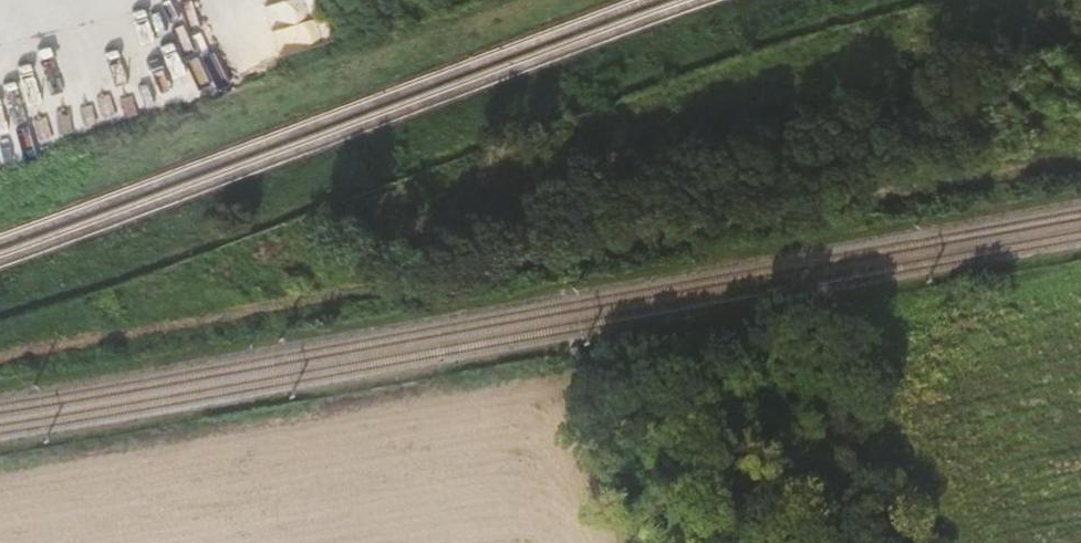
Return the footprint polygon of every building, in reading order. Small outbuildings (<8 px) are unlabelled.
[(269,24),(321,11),(318,0),(263,0),(269,24)]
